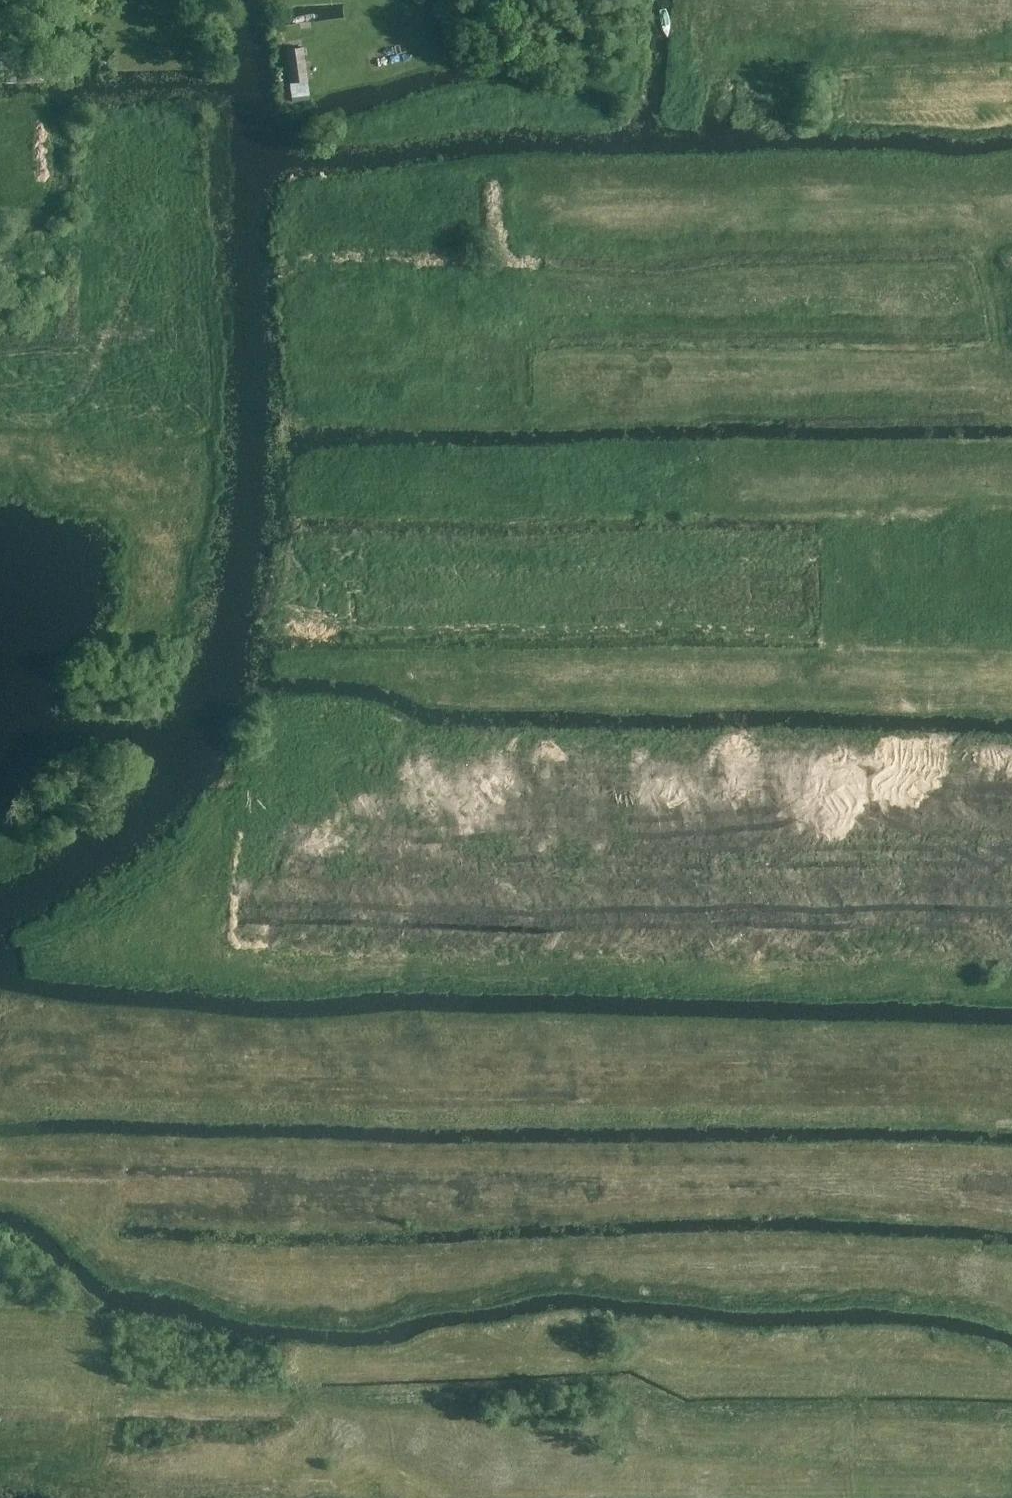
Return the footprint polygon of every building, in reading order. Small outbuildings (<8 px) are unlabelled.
[(282,47),(287,81),(306,78),(301,44),(282,47)] [(307,97),(306,78),(287,81),(290,100),(307,97)]
